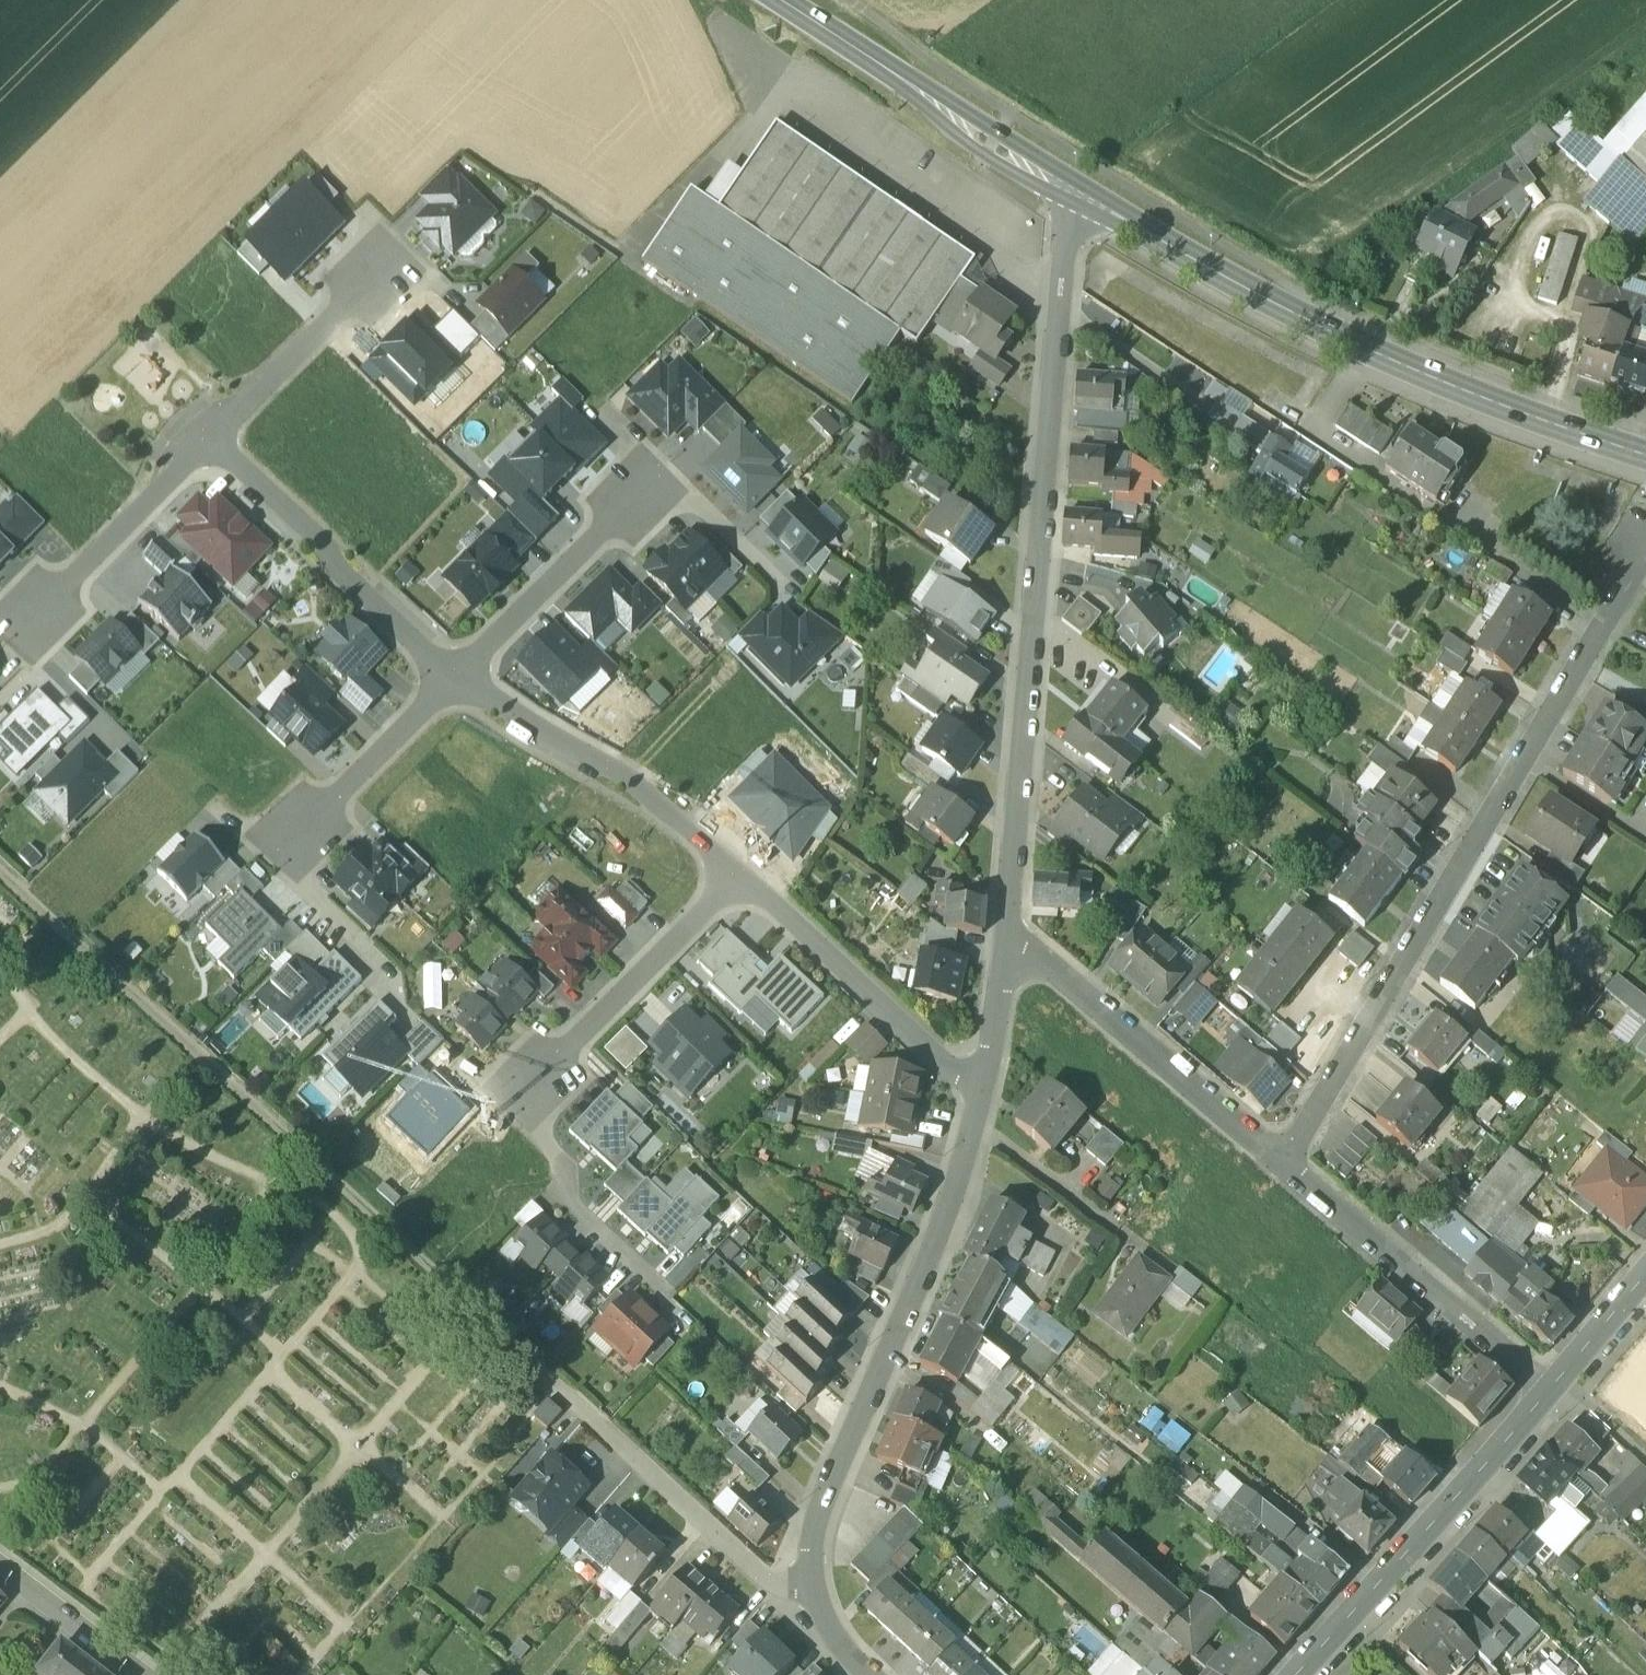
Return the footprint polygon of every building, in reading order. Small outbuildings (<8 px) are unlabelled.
[(1615,134),(1616,135),(1635,151),(1645,138),(1645,98),(1615,134)] [(1594,137),(1569,117),(1548,137),(1556,145),(1554,147),(1598,186),(1585,202),(1636,246),(1645,235),(1645,183),(1624,164),(1605,148),(1594,137)] [(975,262),(777,126),(743,175),(719,211),(902,336),(918,347),(935,322),(946,305),(961,283),(975,262)] [(1540,127),(1512,152),(1527,169),(1554,147),(1556,145),(1548,137),(1540,127)] [(1635,151),(1616,135),(1605,148),(1624,164),(1635,151)] [(1624,164),(1645,183),(1645,138),(1635,151),(1624,164)] [(1518,159),(1504,169),(1504,170),(1517,188),(1521,194),(1536,184),(1518,159)] [(729,164),(704,200),(719,211),(743,175),(729,164)] [(447,170),(419,197),(432,210),(437,204),(438,205),(460,182),(447,170)] [(1504,170),(1453,207),(1454,209),(1441,218),(1451,223),(1460,217),(1466,226),(1504,198),(1517,188),(1504,170)] [(317,176),(304,189),(326,210),(339,197),(317,176)] [(460,182),(438,205),(437,204),(432,210),(419,222),(428,231),(429,237),(438,247),(444,247),(453,256),(493,216),(460,182)] [(1521,194),(1517,188),(1504,198),(1521,222),(1531,207),(1521,194)] [(304,189),(276,217),(314,254),(342,225),(326,210),(304,189)] [(704,200),(691,191),(643,263),(853,407),(902,336),(719,211),(704,200)] [(1441,218),(1434,215),(1416,251),(1417,252),(1432,259),(1428,266),(1430,267),(1454,279),(1472,241),(1448,229),(1451,223),(1441,218)] [(285,283),(314,254),(276,217),(247,246),(269,268),(285,283)] [(1580,241),(1561,234),(1539,299),(1558,305),(1580,241)] [(259,278),(269,268),(247,246),(238,256),(259,278)] [(1417,252),(1404,278),(1421,286),(1430,267),(1428,266),(1432,259),(1417,252)] [(491,308),(485,314),(509,337),(542,303),(524,284),(539,269),(528,258),(484,302),(491,308)] [(1598,285),(1585,281),(1575,310),(1589,314),(1598,285)] [(980,296),(961,283),(946,305),(965,318),(980,296)] [(1598,285),(1589,314),(1619,325),(1631,329),(1635,317),(1645,305),(1645,302),(1598,285)] [(982,296),(956,334),(984,354),(996,362),(1009,343),(1001,337),(1013,318),(982,296)] [(965,318),(946,305),(935,322),(954,334),(965,318)] [(1645,305),(1635,317),(1631,329),(1641,333),(1645,334),(1645,305)] [(1122,320),(1104,307),(1098,316),(1116,329),(1122,320)] [(456,364),(480,339),(470,329),(454,313),(430,338),(456,364)] [(480,339),(495,354),(510,339),(509,337),(485,314),(470,329),(480,339)] [(1619,325),(1589,314),(1583,332),(1586,339),(1589,341),(1590,340),(1611,347),(1619,325)] [(698,320),(686,331),(698,345),(711,333),(698,320)] [(422,397),(456,364),(430,338),(413,321),(379,354),(422,397)] [(1631,329),(1619,325),(1611,347),(1623,351),(1631,329)] [(1641,333),(1631,329),(1623,351),(1633,354),(1641,333)] [(1611,347),(1590,340),(1589,341),(1578,375),(1610,386),(1623,351),(1611,347)] [(1623,351),(1610,386),(1643,396),(1645,388),(1645,358),(1633,354),(1623,351)] [(996,362),(984,354),(973,370),(998,387),(1009,372),(995,363),(996,362)] [(1115,362),(1109,362),(1107,379),(1126,380),(1128,366),(1116,358),(1115,362)] [(708,393),(679,364),(656,387),(649,380),(631,398),(669,436),(685,420),(710,395),(708,393)] [(1107,379),(1077,376),(1074,411),(1105,414),(1113,414),(1114,397),(1125,398),(1126,380),(1107,379)] [(561,403),(571,413),(583,401),(562,381),(550,392),(561,403)] [(710,395),(685,420),(699,434),(703,431),(726,408),(711,391),(708,393),(710,395)] [(1125,398),(1114,397),(1113,414),(1123,415),(1123,414),(1125,398)] [(577,468),(580,471),(605,446),(571,413),(561,403),(537,427),(540,431),(577,468)] [(1395,434),(1350,406),(1335,427),(1380,456),(1395,434)] [(726,408),(703,431),(723,451),(740,433),(746,427),(726,408)] [(1105,414),(1079,412),(1077,429),(1103,432),(1105,414)] [(1113,414),(1105,414),(1103,432),(1126,433),(1128,415),(1123,414),(1123,415),(1113,414)] [(1272,438),(1243,418),(1232,436),(1261,455),(1272,438)] [(530,496),(539,505),(577,468),(540,431),(492,479),(520,506),(530,496)] [(1118,434),(1095,432),(1094,444),(1117,446),(1118,434)] [(1413,432),(1386,470),(1437,503),(1469,460),(1446,446),(1442,451),(1413,432)] [(723,451),(702,472),(748,516),(780,483),(759,462),(765,456),(740,433),(723,451)] [(1292,451),(1272,438),(1261,455),(1273,463),(1266,477),(1296,497),(1308,478),(1284,463),(1292,451)] [(1106,454),(1071,451),(1068,485),(1101,488),(1103,488),(1104,475),(1106,454)] [(1118,455),(1106,454),(1104,475),(1121,476),(1121,471),(1126,472),(1126,467),(1123,467),(1118,455)] [(1169,480),(1132,456),(1118,455),(1123,467),(1126,467),(1126,472),(1121,471),(1121,476),(1130,477),(1129,496),(1113,494),(1112,504),(1135,507),(1142,507),(1144,482),(1149,480),(1163,490),(1169,480)] [(1273,463),(1261,455),(1249,476),(1260,484),(1266,477),(1273,463)] [(951,489),(919,467),(908,482),(940,504),(951,489)] [(1121,476),(1104,475),(1103,488),(1101,488),(1101,493),(1113,494),(1129,496),(1130,477),(1121,476)] [(1639,493),(1636,504),(1645,507),(1645,505),(1645,495),(1639,493)] [(761,521),(773,533),(800,507),(788,495),(761,521)] [(510,516),(535,542),(556,521),(539,505),(530,496),(520,506),(510,516)] [(18,498),(9,507),(16,515),(26,506),(18,498)] [(204,560),(232,588),(234,586),(246,573),(269,550),(219,502),(209,512),(199,503),(181,521),(191,531),(182,540),(204,560)] [(773,533),(770,536),(801,568),(805,565),(822,548),(835,535),(803,503),(800,507),(773,533)] [(993,534),(948,503),(925,535),(947,550),(968,564),(970,566),(993,534)] [(1135,507),(1112,504),(1111,517),(1111,518),(1112,518),(1112,517),(1120,518),(1134,519),(1135,507)] [(25,542),(7,524),(16,515),(9,507),(6,505),(0,511),(0,567),(25,542)] [(43,524),(26,506),(16,515),(7,524),(25,542),(43,524)] [(1111,517),(1066,513),(1063,548),(1095,550),(1100,551),(1101,538),(1118,539),(1120,518),(1112,517),(1112,518),(1111,518),(1111,517)] [(510,516),(484,541),(510,566),(512,565),(535,542),(510,516)] [(175,533),(166,543),(184,560),(195,570),(204,560),(182,540),(175,533)] [(715,560),(689,534),(668,555),(665,552),(646,571),(675,600),(686,611),(705,592),(726,571),(715,560)] [(162,538),(143,558),(163,577),(172,569),(174,571),(184,560),(166,543),(162,538)] [(1118,539),(1101,538),(1100,551),(1095,550),(1094,557),(1137,560),(1139,540),(1118,539)] [(510,566),(484,541),(445,580),(474,609),(488,595),(492,598),(505,585),(502,582),(515,568),(512,565),(510,566)] [(822,548),(805,565),(817,578),(831,557),(822,548)] [(968,564),(947,550),(938,561),(960,576),(968,564)] [(743,569),(724,551),(715,560),(726,571),(734,578),(743,569)] [(938,561),(930,572),(944,581),(963,594),(971,583),(960,576),(938,561)] [(1109,587),(1114,571),(1089,563),(1084,580),(1109,587)] [(830,564),(822,581),(841,590),(849,572),(830,564)] [(174,571),(172,569),(163,577),(139,604),(179,642),(212,607),(174,571)] [(262,587),(246,573),(234,586),(249,600),(262,587)] [(610,573),(576,608),(579,611),(603,634),(618,619),(629,630),(634,634),(652,615),(652,614),(634,597),(610,573)] [(944,581),(925,609),(976,644),(995,616),(963,594),(944,581)] [(643,587),(634,597),(652,614),(661,605),(643,587)] [(705,592),(686,611),(693,618),(699,624),(699,623),(716,605),(717,606),(718,605),(705,592)] [(1551,617),(1515,593),(1495,623),(1532,646),(1551,617)] [(263,594),(245,613),(258,625),(276,606),(263,594)] [(1150,605),(1141,595),(1126,608),(1131,613),(1116,625),(1123,634),(1118,638),(1133,655),(1138,650),(1145,658),(1160,646),(1165,650),(1180,638),(1171,628),(1177,622),(1156,599),(1150,605)] [(686,611),(675,600),(666,609),(684,628),(693,618),(686,611)] [(1080,600),(1063,622),(1086,639),(1102,617),(1080,600)] [(594,643),(603,634),(579,611),(570,620),(594,643)] [(768,627),(749,645),(791,689),(827,654),(801,627),(799,628),(784,612),(768,627)] [(133,616),(118,630),(140,653),(145,658),(160,643),(133,616)] [(801,627),(827,654),(842,637),(813,616),(801,627)] [(740,636),(749,645),(768,627),(759,617),(740,636)] [(618,619),(603,634),(614,646),(629,630),(618,619)] [(382,654),(349,623),(343,629),(341,628),(336,631),(332,635),(328,640),(325,645),(327,647),(321,653),(330,662),(328,665),(331,671),(335,675),(341,678),(344,675),(354,684),(362,676),(382,654)] [(1532,646),(1495,623),(1476,654),(1513,678),(1532,646)] [(111,624),(76,658),(83,665),(101,684),(105,687),(140,653),(118,630),(111,624)] [(519,665),(564,708),(599,672),(580,653),(555,628),(519,665)] [(967,651),(935,630),(926,642),(937,650),(938,648),(959,662),(967,651)] [(1471,650),(1447,635),(1439,648),(1445,652),(1463,663),(1471,650)] [(591,642),(580,653),(599,672),(608,681),(619,670),(591,642)] [(959,662),(938,648),(937,650),(920,674),(930,681),(950,695),(967,706),(985,680),(959,662)] [(1463,663),(1445,652),(1437,665),(1454,676),(1459,678),(1468,666),(1463,663)] [(101,684),(83,665),(69,679),(88,697),(101,684)] [(302,688),(323,708),(335,696),(307,669),(295,682),(302,688)] [(354,684),(343,696),(363,714),(382,695),(362,676),(354,684)] [(1454,676),(1444,691),(1433,708),(1447,717),(1468,686),(1458,679),(1459,678),(1454,676)] [(950,695),(930,681),(923,692),(943,705),(950,695)] [(1147,713),(1113,686),(1086,720),(1120,747),(1147,713)] [(1468,686),(1447,717),(1479,738),(1499,707),(1468,686)] [(323,708),(302,688),(273,719),(276,722),(295,739),(314,757),(343,726),(323,708)] [(923,692),(919,689),(910,701),(934,718),(943,705),(923,692)] [(16,778),(56,736),(68,724),(53,710),(35,692),(0,729),(0,746),(8,754),(0,762),(0,763),(16,778)] [(56,736),(66,745),(89,721),(65,698),(53,710),(68,724),(56,736)] [(1433,708),(1429,706),(1420,719),(1423,721),(1435,729),(1437,725),(1441,727),(1447,717),(1433,708)] [(1632,708),(1624,723),(1645,737),(1645,717),(1632,708)] [(1605,711),(1587,743),(1630,769),(1645,742),(1645,737),(1624,723),(1605,711)] [(1212,736),(1181,712),(1170,727),(1201,750),(1212,736)] [(1079,715),(1071,724),(1072,731),(1075,733),(1086,720),(1079,715)] [(1423,721),(1406,748),(1414,754),(1418,750),(1455,774),(1479,738),(1447,717),(1441,727),(1437,725),(1435,729),(1423,721)] [(1120,747),(1086,720),(1075,733),(1066,744),(1120,784),(1138,762),(1120,747)] [(981,747),(943,721),(923,751),(938,761),(955,773),(960,777),(981,747)] [(286,749),(295,739),(276,722),(267,731),(286,749)] [(1406,748),(1393,739),(1384,751),(1405,766),(1414,754),(1406,748)] [(1630,769),(1587,743),(1565,778),(1613,808),(1635,772),(1630,769)] [(44,787),(38,794),(69,825),(102,792),(116,777),(105,766),(84,746),(63,768),(44,787)] [(1384,751),(1375,764),(1392,777),(1394,775),(1398,778),(1405,766),(1384,751)] [(747,786),(732,801),(792,860),(809,837),(822,846),(839,821),(775,758),(770,763),(759,752),(736,775),(747,786)] [(102,792),(111,801),(138,773),(118,753),(105,766),(116,777),(102,792)] [(44,787),(63,768),(54,759),(35,778),(44,787)] [(955,773),(938,761),(930,772),(947,784),(955,773)] [(930,772),(925,769),(918,780),(937,794),(939,793),(940,793),(947,784),(930,772)] [(1398,778),(1394,775),(1392,777),(1375,800),(1418,832),(1436,806),(1398,778)] [(1082,790),(1073,801),(1071,800),(1063,811),(1065,812),(1056,823),(1075,838),(1102,860),(1109,859),(1114,853),(1113,846),(1128,828),(1129,827),(1105,808),(1082,790)] [(940,793),(939,793),(937,794),(917,822),(953,848),(975,819),(940,793)] [(1145,819),(1115,797),(1105,808),(1129,827),(1128,828),(1135,833),(1145,819)] [(1375,800),(1372,798),(1358,816),(1370,825),(1357,843),(1369,852),(1403,878),(1407,881),(1418,865),(1418,864),(1422,859),(1421,855),(1413,849),(1423,836),(1418,832),(1375,800)] [(1594,831),(1552,804),(1528,840),(1552,856),(1570,867),(1570,866),(1594,831)] [(1075,838),(1057,824),(1048,835),(1067,849),(1075,838)] [(164,871),(159,876),(187,903),(201,888),(225,863),(198,837),(185,850),(164,871)] [(382,843),(372,853),(368,849),(336,883),(355,901),(378,922),(379,920),(417,879),(419,877),(396,857),(382,843)] [(429,869),(406,847),(396,857),(419,877),(417,879),(419,881),(429,869)] [(1403,878),(1369,852),(1331,903),(1365,929),(1403,878)] [(1570,867),(1552,856),(1542,869),(1574,893),(1585,876),(1570,866),(1570,867)] [(228,861),(201,888),(214,900),(241,874),(228,861)] [(244,870),(241,874),(226,889),(235,898),(241,893),(251,902),(263,889),(244,870)] [(1523,874),(1476,934),(1479,937),(1514,963),(1518,966),(1565,906),(1523,874)] [(927,888),(912,876),(897,896),(912,907),(927,888)] [(1093,878),(1068,876),(1068,881),(1069,882),(1067,910),(1072,911),(1074,892),(1092,893),(1093,878)] [(1068,881),(1035,879),(1033,907),(1067,910),(1069,882),(1068,881)] [(985,904),(961,901),(962,888),(941,886),(939,906),(952,907),(946,932),(959,933),(983,935),(985,904)] [(617,898),(639,919),(649,908),(627,887),(617,898)] [(573,904),(559,891),(554,896),(554,898),(549,903),(547,903),(540,911),(539,914),(538,917),(539,919),(540,922),(548,930),(536,943),(535,946),(535,948),(535,951),(536,954),(572,987),(585,974),(578,967),(594,950),(601,957),(615,942),(595,924),(593,925),(572,905),(573,904)] [(599,904),(627,931),(639,919),(617,898),(610,892),(599,904)] [(251,902),(241,893),(235,898),(206,929),(231,953),(219,966),(234,980),(262,951),(281,932),(251,902)] [(378,922),(355,901),(346,911),(370,933),(381,921),(379,920),(378,922)] [(1135,903),(1123,922),(1114,937),(1126,943),(1147,911),(1135,903)] [(1300,913),(1238,989),(1272,1017),(1334,940),(1300,913)] [(946,932),(930,920),(924,954),(954,959),(959,933),(946,932)] [(290,923),(262,951),(276,964),(286,953),(303,936),(290,923)] [(1143,930),(1112,966),(1136,986),(1167,950),(1143,930)] [(295,962),(311,977),(330,957),(306,933),(303,936),(286,953),(295,962)] [(698,963),(715,980),(725,969),(731,975),(750,955),(726,933),(698,963)] [(1356,933),(1338,956),(1358,972),(1376,949),(1356,933)] [(1479,937),(1441,988),(1476,1014),(1514,963),(1479,937)] [(1167,950),(1136,986),(1159,1006),(1175,987),(1190,970),(1189,969),(1167,950)] [(295,962),(258,1001),(301,1043),(361,981),(333,954),(330,957),(311,977),(295,962)] [(954,959),(924,954),(917,995),(958,1002),(965,962),(954,959)] [(791,1034),(824,999),(781,958),(762,978),(754,971),(760,965),(750,955),(731,975),(725,969),(715,980),(708,987),(739,1017),(755,1000),(791,1034)] [(1199,956),(1189,969),(1190,970),(1175,987),(1185,995),(1196,983),(1211,965),(1199,956)] [(526,980),(507,962),(492,978),(496,982),(487,991),(511,1013),(514,1016),(532,996),(533,997),(537,992),(538,991),(526,980)] [(554,989),(535,970),(526,980),(538,991),(537,992),(545,999),(554,989)] [(1617,980),(1607,993),(1645,1022),(1645,1002),(1617,980)] [(1196,983),(1185,995),(1174,1007),(1196,1026),(1217,1001),(1196,983)] [(511,1013),(491,995),(482,1004),(502,1023),(511,1013)] [(482,1004),(474,997),(460,1012),(464,1016),(455,1026),(481,1051),(500,1031),(505,1026),(502,1023),(482,1004)] [(379,1004),(322,1058),(362,1099),(407,1056),(399,1048),(385,1033),(397,1022),(379,1004)] [(687,1018),(657,1048),(668,1058),(659,1067),(672,1079),(680,1071),(695,1086),(725,1056),(714,1044),(721,1037),(708,1024),(701,1031),(687,1018)] [(1438,1018),(1410,1054),(1439,1077),(1467,1042),(1438,1018)] [(425,1023),(399,1048),(407,1056),(418,1067),(444,1042),(425,1023)] [(1302,1041),(1282,1024),(1266,1042),(1287,1060),(1302,1041)] [(1628,1050),(1645,1064),(1645,1025),(1628,1050)] [(887,1047),(866,1026),(847,1045),(868,1066),(887,1047)] [(1250,1029),(1235,1046),(1230,1058),(1220,1070),(1266,1109),(1289,1082),(1284,1078),(1253,1052),(1264,1040),(1250,1029)] [(1497,1047),(1477,1030),(1467,1042),(1487,1059),(1497,1047)] [(608,1050),(627,1069),(645,1051),(626,1032),(608,1050)] [(1266,1042),(1264,1040),(1253,1052),(1284,1078),(1294,1066),(1287,1060),(1266,1042)] [(832,1042),(809,1065),(818,1074),(841,1051),(832,1042)] [(385,1119),(426,1158),(470,1113),(421,1066),(399,1088),(407,1096),(385,1119)] [(922,1076),(875,1067),(869,1097),(916,1106),(922,1076)] [(615,1099),(640,1123),(654,1108),(629,1084),(615,1099)] [(1085,1113),(1050,1084),(1016,1125),(1051,1154),(1085,1113)] [(1441,1114),(1407,1086),(1376,1123),(1410,1151),(1441,1114)] [(609,1094),(571,1133),(617,1177),(622,1171),(637,1155),(626,1144),(643,1126),(640,1123),(615,1099),(609,1094)] [(916,1106),(869,1097),(862,1125),(894,1132),(910,1135),(911,1134),(916,1106)] [(1359,1126),(1327,1165),(1346,1180),(1378,1142),(1359,1126)] [(1104,1129),(1085,1151),(1106,1168),(1124,1146),(1104,1129)] [(910,1135),(894,1132),(891,1147),(924,1154),(926,1138),(911,1134),(910,1135)] [(1633,1155),(1605,1133),(1597,1144),(1607,1152),(1624,1166),(1633,1155)] [(873,1144),(836,1136),(833,1152),(866,1158),(870,1159),(871,1155),(873,1144)] [(1543,1176),(1511,1150),(1461,1212),(1480,1229),(1506,1198),(1518,1208),(1543,1176)] [(1607,1152),(1588,1177),(1602,1187),(1591,1201),(1598,1207),(1625,1228),(1645,1202),(1645,1183),(1624,1166),(1607,1152)] [(895,1165),(879,1158),(879,1159),(871,1155),(870,1159),(866,1158),(855,1180),(869,1186),(871,1182),(884,1189),(895,1165)] [(915,1170),(897,1161),(884,1189),(879,1199),(913,1215),(928,1183),(912,1176),(915,1170)] [(1425,1162),(1416,1173),(1436,1190),(1445,1179),(1425,1162)] [(625,1206),(647,1184),(628,1165),(622,1171),(617,1177),(606,1188),(625,1206)] [(625,1206),(618,1213),(645,1240),(648,1237),(670,1258),(671,1257),(669,1255),(674,1251),(682,1259),(712,1227),(705,1220),(723,1202),(700,1179),(674,1206),(649,1182),(647,1184),(625,1206)] [(884,1189),(871,1182),(869,1186),(866,1192),(879,1199),(884,1189)] [(1469,1201),(1450,1186),(1442,1195),(1461,1210),(1469,1201)] [(1591,1201),(1577,1190),(1568,1201),(1589,1217),(1598,1207),(1591,1201)] [(1518,1208),(1506,1198),(1480,1229),(1494,1241),(1511,1255),(1538,1224),(1518,1208)] [(1026,1217),(994,1202),(981,1229),(1012,1245),(1019,1232),(1026,1217)] [(1443,1204),(1433,1215),(1427,1210),(1417,1221),(1441,1242),(1460,1220),(1443,1204)] [(899,1241),(850,1216),(842,1232),(857,1241),(849,1255),(858,1259),(883,1271),(884,1271),(899,1241)] [(560,1236),(541,1218),(516,1245),(525,1253),(521,1257),(537,1271),(544,1263),(562,1244),(566,1240),(560,1235),(560,1236)] [(1460,1220),(1441,1242),(1470,1268),(1489,1245),(1460,1220)] [(1012,1245),(981,1229),(966,1258),(971,1260),(998,1273),(1005,1259),(1012,1245)] [(1032,1239),(1019,1232),(1012,1245),(1026,1252),(1031,1241),(1032,1239)] [(1026,1252),(1019,1265),(1031,1271),(1043,1247),(1031,1241),(1026,1252)] [(1529,1271),(1494,1241),(1490,1246),(1524,1276),(1529,1271)] [(572,1253),(562,1244),(544,1263),(554,1272),(572,1253)] [(1026,1252),(1012,1245),(1005,1259),(1019,1266),(1019,1265),(1026,1252)] [(1470,1268),(1464,1274),(1476,1285),(1475,1285),(1477,1287),(1477,1286),(1486,1294),(1486,1295),(1487,1296),(1488,1295),(1500,1306),(1524,1276),(1490,1246),(1489,1245),(1470,1268)] [(1055,1253),(1043,1247),(1031,1271),(1043,1277),(1055,1253)] [(581,1262),(572,1253),(554,1272),(563,1281),(581,1262)] [(590,1263),(585,1258),(581,1262),(563,1281),(556,1289),(571,1304),(575,1299),(584,1308),(609,1281),(590,1264),(590,1263)] [(883,1271),(858,1259),(852,1274),(877,1286),(883,1271)] [(1140,1259),(1097,1316),(1127,1339),(1151,1308),(1169,1283),(1170,1282),(1169,1281),(1140,1259)] [(971,1260),(955,1288),(954,1287),(948,1298),(949,1299),(939,1318),(982,1340),(1012,1285),(998,1273),(971,1260)] [(1202,1285),(1180,1268),(1169,1281),(1170,1282),(1169,1283),(1191,1299),(1202,1285)] [(1524,1276),(1500,1306),(1521,1324),(1522,1323),(1544,1298),(1546,1299),(1553,1291),(1530,1270),(1529,1271),(1524,1276)] [(827,1295),(811,1280),(810,1282),(811,1283),(796,1299),(802,1304),(835,1335),(850,1319),(851,1320),(852,1319),(827,1295)] [(870,1299),(845,1281),(839,1288),(861,1309),(870,1299)] [(1419,1316),(1382,1284),(1359,1311),(1396,1342),(1413,1323),(1419,1316)] [(839,1288),(836,1285),(827,1295),(852,1318),(861,1309),(839,1288)] [(617,1292),(598,1312),(607,1321),(626,1301),(617,1292)] [(607,1321),(596,1333),(615,1351),(650,1314),(631,1296),(626,1301),(607,1321)] [(1544,1298),(1522,1323),(1550,1348),(1572,1322),(1546,1299),(1544,1298)] [(835,1335),(802,1304),(786,1321),(792,1327),(825,1358),(841,1341),(835,1335)] [(1074,1338),(1033,1304),(1018,1324),(1059,1357),(1074,1338)] [(650,1314),(615,1351),(635,1369),(644,1359),(665,1337),(669,1332),(650,1314)] [(945,1321),(922,1364),(959,1384),(976,1352),(982,1340),(945,1321)] [(1396,1342),(1389,1351),(1402,1363),(1419,1343),(1413,1323),(1396,1342)] [(825,1358),(792,1327),(777,1344),(784,1351),(815,1380),(831,1363),(825,1358)] [(665,1337),(644,1359),(654,1369),(675,1346),(665,1337)] [(982,1340),(976,1352),(1003,1373),(1011,1362),(982,1340)] [(815,1380),(784,1351),(766,1369),(785,1387),(805,1405),(806,1406),(823,1388),(815,1380)] [(1433,1355),(1415,1375),(1427,1385),(1435,1375),(1444,1365),(1433,1355)] [(1481,1361),(1455,1392),(1445,1384),(1437,1394),(1478,1429),(1513,1389),(1481,1361)] [(1445,1384),(1435,1375),(1427,1385),(1437,1394),(1445,1384)] [(994,1383),(971,1411),(992,1427),(1014,1399),(994,1383)] [(805,1405),(785,1387),(777,1396),(796,1413),(805,1405)] [(940,1405),(908,1391),(896,1419),(942,1440),(948,1428),(933,1421),(940,1405)] [(1238,1393),(1224,1404),(1232,1414),(1246,1403),(1238,1393)] [(754,1425),(770,1405),(761,1398),(745,1418),(754,1425)] [(562,1413),(547,1400),(533,1416),(547,1430),(562,1413)] [(784,1423),(770,1410),(749,1433),(778,1460),(801,1436),(785,1421),(784,1423)] [(942,1440),(896,1419),(878,1459),(903,1471),(924,1480),(942,1440)] [(746,1438),(727,1420),(717,1431),(736,1449),(737,1448),(746,1438)] [(1160,1439),(1180,1454),(1194,1436),(1174,1421),(1160,1439)] [(1569,1426),(1547,1451),(1575,1475),(1580,1470),(1596,1450),(1569,1426)] [(1372,1427),(1351,1451),(1367,1466),(1369,1464),(1384,1448),(1390,1441),(1372,1427)] [(1407,1453),(1390,1441),(1384,1448),(1401,1461),(1407,1453)] [(747,1458),(737,1448),(736,1449),(726,1460),(737,1469),(747,1458)] [(1336,1448),(1329,1456),(1339,1464),(1346,1456),(1336,1448)] [(1367,1466),(1351,1451),(1346,1456),(1339,1464),(1356,1478),(1367,1466)] [(1575,1475),(1547,1451),(1519,1483),(1547,1507),(1548,1507),(1574,1477),(1575,1475)] [(1385,1479),(1382,1483),(1383,1483),(1410,1505),(1435,1477),(1407,1453),(1385,1479)] [(1606,1489),(1597,1499),(1605,1506),(1607,1508),(1634,1482),(1620,1469),(1632,1458),(1627,1453),(1613,1468),(1620,1474),(1606,1489)] [(1339,1464),(1329,1456),(1328,1456),(1319,1467),(1341,1482),(1342,1482),(1349,1487),(1356,1478),(1339,1464)] [(586,1489),(550,1458),(514,1499),(515,1508),(520,1513),(530,1512),(535,1506),(554,1523),(549,1529),(550,1531),(569,1509),(586,1489)] [(770,1479),(747,1458),(737,1469),(759,1490),(770,1479)] [(1632,1458),(1620,1469),(1634,1482),(1645,1471),(1632,1458)] [(1385,1479),(1369,1464),(1367,1466),(1356,1478),(1375,1492),(1383,1483),(1382,1483),(1385,1479)] [(1595,1478),(1580,1470),(1575,1475),(1574,1477),(1591,1493),(1597,1499),(1606,1489),(1595,1478)] [(924,1480),(903,1471),(891,1502),(905,1508),(915,1518),(928,1487),(924,1480)] [(1607,1508),(1616,1517),(1617,1517),(1629,1526),(1645,1508),(1645,1471),(1634,1482),(1607,1508)] [(1574,1477),(1548,1507),(1555,1514),(1557,1512),(1566,1519),(1574,1509),(1575,1510),(1591,1493),(1574,1477)] [(1349,1487),(1342,1482),(1341,1482),(1331,1494),(1341,1503),(1337,1508),(1342,1513),(1339,1516),(1344,1521),(1364,1499),(1349,1487)] [(1294,1530),(1245,1490),(1234,1503),(1258,1522),(1264,1528),(1284,1543),(1294,1530)] [(780,1523),(752,1497),(735,1514),(728,1522),(757,1548),(780,1523)] [(1044,1511),(1029,1498),(1019,1510),(1034,1522),(1044,1511)] [(1393,1525),(1364,1499),(1344,1521),(1338,1528),(1367,1556),(1393,1525)] [(735,1514),(721,1501),(714,1509),(728,1522),(735,1514)] [(1234,1503),(1216,1525),(1240,1545),(1249,1533),(1258,1522),(1234,1503)] [(1092,1551),(1058,1521),(1062,1515),(1050,1504),(1044,1511),(1034,1522),(1140,1617),(1162,1636),(1163,1635),(1185,1655),(1186,1655),(1210,1673),(1211,1672),(1222,1660),(1206,1646),(1228,1620),(1215,1608),(1199,1595),(1198,1595),(1188,1608),(1107,1535),(1092,1551)] [(1605,1506),(1596,1516),(1608,1526),(1616,1517),(1607,1508),(1605,1506)] [(915,1518),(905,1508),(895,1519),(914,1537),(924,1526),(915,1518)] [(1497,1508),(1474,1534),(1505,1559),(1526,1535),(1497,1508)] [(587,1524),(569,1509),(550,1531),(549,1529),(544,1534),(564,1551),(571,1543),(587,1524)] [(1566,1519),(1557,1512),(1555,1514),(1535,1536),(1560,1559),(1591,1524),(1575,1510),(1574,1509),(1566,1519)] [(599,1529),(581,1551),(606,1573),(609,1570),(639,1534),(614,1512),(599,1529)] [(914,1537),(895,1519),(886,1529),(905,1547),(914,1537)] [(587,1524),(571,1543),(581,1551),(599,1529),(590,1521),(587,1524)] [(905,1547),(886,1529),(878,1537),(897,1555),(899,1553),(905,1547)] [(1311,1543),(1294,1530),(1284,1543),(1298,1557),(1311,1543)] [(1267,1546),(1249,1533),(1240,1545),(1258,1559),(1267,1546)] [(664,1556),(639,1534),(609,1570),(635,1592),(657,1567),(655,1566),(664,1556)] [(1505,1559),(1474,1534),(1456,1555),(1486,1582),(1500,1564),(1505,1568),(1508,1564),(1504,1560),(1505,1559)] [(897,1555),(878,1537),(869,1547),(888,1564),(897,1555)] [(1350,1575),(1311,1543),(1298,1557),(1308,1563),(1338,1589),(1350,1575)] [(1291,1565),(1267,1546),(1258,1559),(1284,1581),(1289,1584),(1296,1575),(1291,1565)] [(888,1564),(869,1547),(861,1556),(879,1574),(888,1564)] [(879,1574),(871,1583),(880,1591),(888,1584),(889,1585),(909,1563),(899,1553),(897,1555),(888,1564),(879,1574)] [(1456,1555),(1429,1586),(1444,1600),(1436,1608),(1455,1626),(1450,1630),(1475,1653),(1490,1668),(1504,1654),(1493,1643),(1492,1643),(1488,1639),(1478,1629),(1460,1612),(1459,1613),(1458,1612),(1486,1582),(1456,1555)] [(879,1574),(861,1556),(852,1566),(870,1583),(871,1583),(879,1574)] [(1199,1586),(1195,1592),(1198,1595),(1199,1595),(1215,1608),(1241,1576),(1221,1559),(1207,1576),(1199,1586)] [(1338,1589),(1308,1563),(1296,1575),(1289,1584),(1319,1609),(1338,1589)] [(688,1569),(653,1609),(677,1629),(683,1622),(711,1589),(688,1569)] [(1207,1576),(1200,1571),(1192,1581),(1199,1586),(1207,1576)] [(920,1594),(902,1577),(892,1588),(910,1604),(920,1594)] [(1319,1609),(1289,1584),(1284,1581),(1251,1620),(1285,1649),(1319,1609)] [(889,1585),(888,1584),(880,1591),(866,1610),(888,1630),(910,1604),(892,1588),(889,1585)] [(741,1615),(711,1589),(683,1622),(705,1642),(718,1626),(725,1632),(741,1615)] [(630,1595),(611,1616),(623,1626),(641,1604),(630,1595)] [(1502,1601),(1493,1611),(1494,1611),(1478,1629),(1488,1639),(1500,1627),(1516,1609),(1504,1598),(1501,1601),(1502,1601)] [(623,1626),(617,1632),(628,1641),(652,1614),(641,1604),(623,1626)] [(910,1604),(888,1630),(910,1651),(933,1625),(910,1604)] [(1455,1626),(1436,1608),(1432,1613),(1436,1616),(1450,1630),(1455,1626)] [(1539,1630),(1516,1609),(1500,1627),(1523,1648),(1539,1630)] [(1399,1647),(1428,1674),(1448,1674),(1452,1671),(1455,1674),(1475,1653),(1450,1630),(1436,1616),(1432,1613),(1399,1647)] [(1140,1617),(1125,1635),(1128,1637),(1118,1650),(1128,1659),(1144,1673),(1145,1673),(1146,1674),(1157,1662),(1169,1673),(1185,1655),(1163,1635),(1162,1636),(1140,1617)] [(1228,1620),(1206,1646),(1222,1660),(1245,1633),(1228,1620)] [(748,1623),(731,1643),(743,1655),(762,1636),(748,1623)] [(933,1625),(910,1651),(932,1672),(953,1649),(956,1646),(933,1625)] [(1523,1648),(1500,1627),(1488,1639),(1492,1643),(1493,1643),(1504,1654),(1511,1660),(1523,1648)] [(1211,1672),(1214,1674),(1262,1674),(1276,1659),(1245,1633),(1222,1660),(1211,1672)] [(729,1670),(734,1674),(786,1674),(795,1665),(763,1634),(743,1655),(729,1670)] [(62,1646),(53,1658),(48,1655),(40,1665),(44,1669),(39,1674),(85,1674),(91,1668),(62,1646)] [(953,1649),(932,1672),(929,1674),(971,1674),(975,1670),(953,1649)] [(1114,1674),(1143,1674),(1144,1673),(1128,1659),(1114,1674)] [(1157,1662),(1146,1674),(1147,1674),(1172,1674),(1169,1673),(1157,1662)] [(804,1674),(823,1674),(813,1666),(804,1674)]
